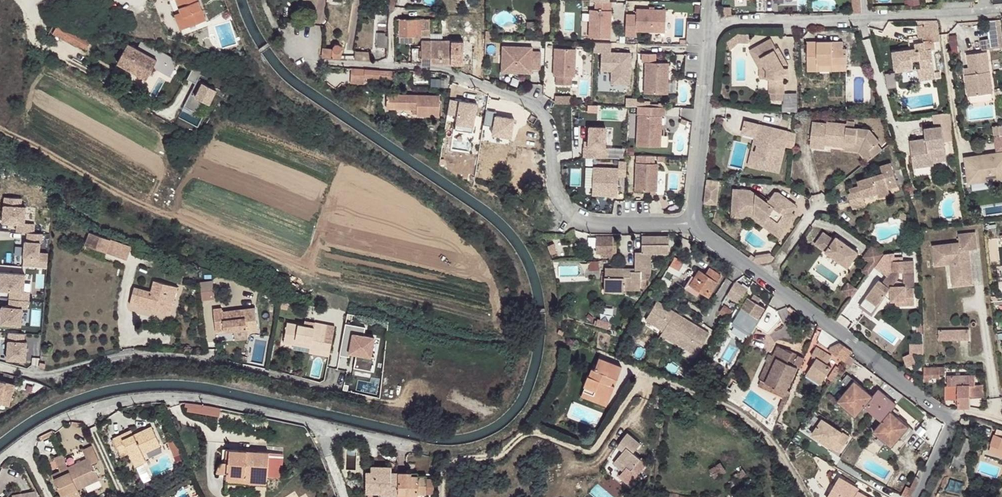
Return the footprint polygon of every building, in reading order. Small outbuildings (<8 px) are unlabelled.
[(186,27),(206,20),(199,0),(176,0),(181,12),(186,27)] [(609,2),(595,1),(595,10),(590,9),(588,37),(610,38),(611,2),(609,2)] [(636,14),(626,14),(625,35),(636,35),(636,31),(665,32),(666,10),(636,9),(636,14)] [(174,15),(180,30),(186,27),(181,12),(174,15)] [(452,16),(443,16),(442,34),(449,35),(449,32),(451,32),(451,30),(450,31),(449,24),(450,23),(451,23),(452,16)] [(430,36),(430,19),(399,19),(399,36),(414,36),(414,41),(420,36),(430,36)] [(186,27),(189,33),(208,26),(206,20),(186,27)] [(987,21),(989,39),(1001,37),(1001,34),(1000,20),(987,21)] [(60,21),(57,28),(88,46),(92,39),(60,21)] [(940,41),(938,25),(922,27),(922,25),(917,26),(919,38),(923,37),(924,42),(915,44),(916,46),(916,48),(911,49),(911,46),(902,47),(902,50),(893,52),(895,69),(905,67),(905,70),(913,69),(911,60),(920,59),(921,68),(919,68),(920,79),(940,77),(940,72),(934,73),(931,50),(935,49),(934,42),(940,41)] [(385,35),(385,32),(377,32),(376,43),(377,43),(377,46),(386,46),(387,35),(385,35)] [(749,43),(749,34),(738,34),(727,41),(730,50),(739,43),(749,43)] [(989,39),(981,40),(982,50),(1001,47),(1001,37),(989,39)] [(430,64),(450,64),(463,64),(463,41),(451,41),(430,40),(430,39),(421,39),(421,46),(413,46),(413,64),(430,64)] [(771,39),(758,46),(763,56),(761,57),(768,70),(768,78),(769,78),(769,93),(770,93),(770,99),(783,99),(783,93),(784,93),(785,79),(789,79),(789,68),(785,68),(783,64),(786,62),(779,48),(776,49),(771,39)] [(128,43),(118,63),(146,78),(153,67),(167,75),(177,60),(143,41),(138,49),(128,43)] [(817,46),(807,46),(808,70),(819,70),(818,64),(847,64),(847,49),(843,49),(843,41),(817,42),(817,46)] [(611,42),(593,42),(593,52),(601,52),(600,70),(611,70),(611,83),(630,84),(631,52),(611,52),(611,42)] [(341,46),(339,44),(336,44),(334,45),(334,46),(333,48),(323,47),(322,57),(344,59),(344,56),(341,55),(341,48),(342,47),(341,46)] [(532,51),(532,47),(502,46),(501,72),(531,73),(531,69),(540,69),(540,51),(532,51)] [(763,56),(758,46),(750,50),(760,69),(760,78),(768,78),(768,70),(761,57),(763,56)] [(575,49),(554,48),(553,75),(556,75),(556,84),(571,85),(571,76),(574,76),(575,49)] [(371,52),(355,51),(354,59),(370,61),(371,52)] [(968,54),(969,67),(970,74),(966,75),(969,96),(993,93),(988,52),(968,54)] [(656,53),(642,53),(642,62),(645,62),(645,93),(668,93),(668,62),(655,62),(656,53)] [(365,77),(365,70),(352,68),(350,83),(364,84),(365,77)] [(395,72),(365,70),(365,77),(394,80),(395,72)] [(216,89),(197,79),(183,105),(196,111),(202,99),(209,103),(216,89)] [(439,96),(387,94),(387,108),(417,109),(416,115),(439,116),(439,96)] [(636,106),(637,98),(626,97),(626,105),(636,106)] [(598,104),(588,104),(588,112),(598,112),(598,104)] [(663,107),(658,107),(651,106),(638,106),(637,114),(638,114),(637,145),(660,146),(660,135),(661,126),(661,115),(664,115),(665,107),(663,107)] [(935,127),(924,128),(926,138),(910,141),(913,167),(925,166),(924,160),(933,159),(933,158),(946,156),(944,141),(954,140),(950,113),(933,114),(935,127)] [(788,131),(745,121),(742,133),(755,136),(759,137),(756,151),(760,152),(756,167),(778,172),(785,146),(794,148),(795,134),(788,132),(788,131)] [(825,144),(844,147),(856,148),(857,141),(864,141),(870,149),(877,144),(880,142),(870,129),(854,127),(847,126),(847,124),(827,122),(827,123),(814,122),(811,146),(825,148),(825,144)] [(993,126),(994,136),(1001,135),(1001,125),(993,126)] [(606,127),(589,127),(589,141),(588,147),(584,147),(584,157),(608,158),(608,148),(605,148),(606,127)] [(759,137),(755,136),(748,165),(756,167),(760,152),(756,151),(759,137)] [(859,152),(867,162),(882,150),(877,144),(870,149),(864,141),(857,141),(856,148),(844,147),(844,150),(859,152)] [(967,159),(970,181),(991,178),(1001,176),(1001,154),(967,159)] [(933,159),(924,160),(925,166),(934,165),(934,163),(947,161),(946,156),(933,158),(933,159)] [(619,168),(594,167),(593,195),(618,196),(618,176),(626,176),(626,161),(619,161),(619,168)] [(657,163),(636,163),(635,190),(656,191),(657,163)] [(864,178),(865,183),(859,185),(849,188),(850,193),(848,193),(852,208),(865,204),(863,197),(877,193),(878,197),(890,194),(888,189),(898,186),(891,163),(880,166),(883,173),(864,178)] [(991,178),(970,181),(972,191),(992,188),(991,178)] [(718,180),(706,179),(703,203),(716,204),(718,180)] [(751,190),(734,189),(732,212),(754,214),(765,221),(767,218),(776,224),(774,227),(782,232),(791,220),(787,217),(796,205),(779,192),(775,192),(767,202),(751,190)] [(754,214),(732,212),(732,216),(753,218),(779,237),(782,232),(774,227),(776,224),(767,218),(765,221),(754,214)] [(955,263),(957,281),(972,280),(970,260),(967,261),(967,255),(965,255),(964,250),(969,250),(977,249),(976,232),(959,234),(960,242),(933,245),(935,265),(950,263),(955,263)] [(23,242),(21,266),(44,268),(45,254),(37,253),(38,243),(39,243),(40,234),(26,233),(25,242),(23,242)] [(131,248),(89,233),(85,246),(127,261),(131,248)] [(836,238),(833,241),(823,234),(815,245),(847,268),(858,253),(836,238)] [(616,253),(616,236),(596,236),(596,237),(596,247),(596,253),(601,253),(601,256),(609,256),(614,256),(616,253)] [(669,236),(642,236),(642,252),(642,259),(651,259),(651,252),(669,252),(669,236)] [(596,247),(596,237),(588,237),(588,247),(596,247)] [(553,243),(548,245),(551,254),(557,251),(553,243)] [(884,254),(872,245),(864,256),(870,261),(876,265),(884,254)] [(642,259),(642,252),(635,252),(635,268),(635,271),(624,271),(624,268),(605,267),(605,277),(604,277),(604,281),(604,291),(613,291),(613,293),(623,294),(623,290),(640,290),(640,287),(644,287),(646,284),(646,279),(648,279),(650,273),(651,259),(642,259)] [(755,257),(753,260),(758,264),(772,261),(775,257),(771,253),(756,256),(755,257)] [(683,262),(674,257),(667,270),(676,275),(679,270),(683,262)] [(876,265),(870,261),(863,271),(869,275),(876,265)] [(885,295),(887,294),(891,297),(891,300),(895,300),(895,305),(914,305),(914,261),(890,261),(890,272),(883,283),(879,280),(866,297),(877,306),(885,295)] [(688,264),(683,262),(679,270),(684,272),(688,264)] [(955,263),(950,263),(953,285),(973,283),(972,280),(957,281),(955,263)] [(721,276),(710,268),(706,274),(699,270),(695,277),(690,284),(700,291),(708,297),(718,282),(717,282),(721,276)] [(8,299),(26,301),(27,301),(27,292),(22,292),(23,275),(0,273),(0,290),(9,291),(8,299)] [(690,284),(695,277),(692,275),(684,287),(697,296),(700,291),(690,284)] [(671,281),(663,277),(660,282),(668,286),(671,281)] [(159,312),(162,301),(173,304),(177,286),(154,280),(151,292),(134,287),(131,301),(142,304),(141,307),(159,312)] [(200,282),(202,300),(214,298),(212,280),(200,282)] [(848,283),(842,291),(849,296),(855,288),(848,283)] [(727,295),(724,300),(737,308),(745,294),(732,287),(727,295)] [(855,288),(849,296),(853,298),(858,290),(855,288)] [(762,300),(755,295),(752,300),(749,298),(738,315),(755,326),(760,319),(759,318),(765,308),(759,304),(762,300)] [(287,309),(289,300),(282,298),(280,308),(287,309)] [(8,299),(8,308),(0,307),(0,308),(0,324),(19,326),(20,309),(25,309),(26,301),(8,299)] [(162,301),(159,312),(170,314),(173,304),(162,301)] [(709,333),(656,301),(645,320),(661,329),(660,331),(662,332),(664,329),(675,335),(678,331),(680,332),(674,341),(696,355),(709,333)] [(724,305),(720,313),(728,317),(732,310),(724,305)] [(768,306),(756,328),(767,335),(781,320),(776,310),(768,306)] [(216,332),(234,330),(235,341),(248,339),(247,332),(258,331),(255,308),(222,311),(222,308),(213,309),(216,332)] [(335,326),(322,324),(321,328),(314,327),(288,322),(284,342),(310,347),(311,342),(318,344),(317,349),(330,351),(335,326)] [(365,327),(345,323),(339,355),(349,357),(349,353),(356,354),(353,368),(371,371),(371,369),(373,369),(374,360),(373,359),(374,357),(368,356),(369,347),(372,348),(374,337),(363,335),(365,327)] [(675,335),(664,329),(662,332),(661,334),(674,341),(680,332),(678,331),(675,335)] [(969,329),(939,330),(939,340),(969,339),(969,329)] [(7,333),(5,360),(23,361),(25,342),(22,342),(22,334),(7,333)] [(329,356),(330,351),(317,349),(318,344),(311,342),(310,347),(309,352),(329,356)] [(853,351),(840,342),(831,346),(829,350),(845,361),(850,355),(853,351)] [(799,368),(803,359),(798,356),(796,359),(790,356),(791,353),(778,347),(773,356),(776,357),(773,364),(770,363),(762,379),(786,391),(797,367),(799,368)] [(816,359),(809,369),(824,379),(832,367),(827,365),(832,357),(817,347),(811,355),(816,359)] [(776,357),(773,356),(769,354),(766,361),(768,362),(760,378),(762,379),(770,363),(773,364),(776,357)] [(855,359),(850,355),(845,361),(850,365),(855,359)] [(617,378),(621,367),(598,358),(594,369),(591,368),(589,375),(587,375),(583,386),(584,386),(594,390),(594,392),(609,398),(614,385),(610,384),(613,377),(617,378)] [(697,372),(700,366),(694,363),(691,369),(697,372)] [(828,378),(832,381),(840,368),(836,366),(828,378)] [(939,366),(924,367),(924,378),(939,377),(939,374),(939,366)] [(824,379),(809,369),(806,375),(821,384),(824,379)] [(864,406),(873,414),(880,406),(871,399),(873,396),(848,374),(842,381),(849,387),(841,397),(860,412),(864,406)] [(958,399),(959,408),(970,408),(970,398),(970,385),(975,385),(975,375),(947,375),(948,399),(958,399)] [(786,391),(762,379),(759,385),(784,397),(779,408),(782,409),(789,392),(786,391)] [(0,384),(0,407),(9,409),(14,388),(0,384)] [(975,385),(970,385),(970,398),(983,397),(982,384),(975,385)] [(606,405),(609,398),(594,392),(594,390),(584,386),(581,396),(606,405)] [(913,430),(891,411),(897,404),(879,389),(873,396),(871,399),(880,406),(873,414),(882,421),(877,427),(895,443),(900,437),(904,440),(913,430)] [(860,412),(841,397),(838,401),(856,416),(860,412)] [(183,411),(219,415),(220,406),(184,402),(183,411)] [(850,437),(821,420),(812,436),(840,453),(850,437)] [(143,456),(142,454),(160,445),(152,427),(134,435),(123,440),(120,435),(113,438),(121,456),(128,452),(132,462),(143,456)] [(895,443),(877,427),(873,431),(892,447),(895,443)] [(123,440),(134,435),(131,430),(120,435),(123,440)] [(997,430),(992,444),(1001,448),(1001,431),(997,430)] [(623,438),(618,446),(623,451),(617,459),(631,471),(632,469),(638,475),(648,462),(642,457),(641,458),(634,452),(641,444),(628,432),(623,438)] [(973,440),(964,436),(954,465),(960,467),(961,463),(965,465),(970,453),(968,452),(973,440)] [(180,453),(173,439),(167,442),(174,456),(180,453)] [(378,442),(366,442),(365,452),(378,453),(378,442)] [(992,444),(989,451),(1001,455),(1001,448),(992,444)] [(64,458),(78,489),(85,485),(99,479),(91,462),(98,460),(92,446),(83,450),(87,459),(72,466),(68,457),(64,458)] [(216,472),(224,473),(226,449),(223,449),(222,462),(220,463),(219,464),(216,472)] [(284,454),(226,449),(224,473),(227,473),(226,481),(244,482),(245,475),(267,477),(282,478),(284,454)] [(64,458),(62,454),(54,458),(61,471),(64,470),(65,473),(54,479),(62,496),(67,494),(78,489),(64,458)] [(143,456),(132,462),(134,466),(146,461),(143,456)] [(631,471),(617,459),(613,463),(628,475),(631,471)] [(398,496),(398,473),(391,473),(391,467),(371,467),(371,472),(365,472),(365,492),(380,493),(380,496),(398,496)] [(52,475),(54,479),(65,473),(64,470),(61,471),(52,475)] [(398,473),(398,496),(417,496),(417,493),(426,494),(426,479),(426,476),(417,476),(411,475),(411,473),(398,473)] [(245,475),(244,482),(267,484),(267,477),(245,475)] [(839,477),(828,496),(868,496),(858,491),(855,489),(856,487),(839,477)] [(914,491),(919,482),(918,479),(918,478),(916,477),(910,489),(914,491)] [(99,479),(85,485),(88,491),(101,485),(99,479)] [(67,494),(69,496),(81,496),(78,489),(67,494)]
